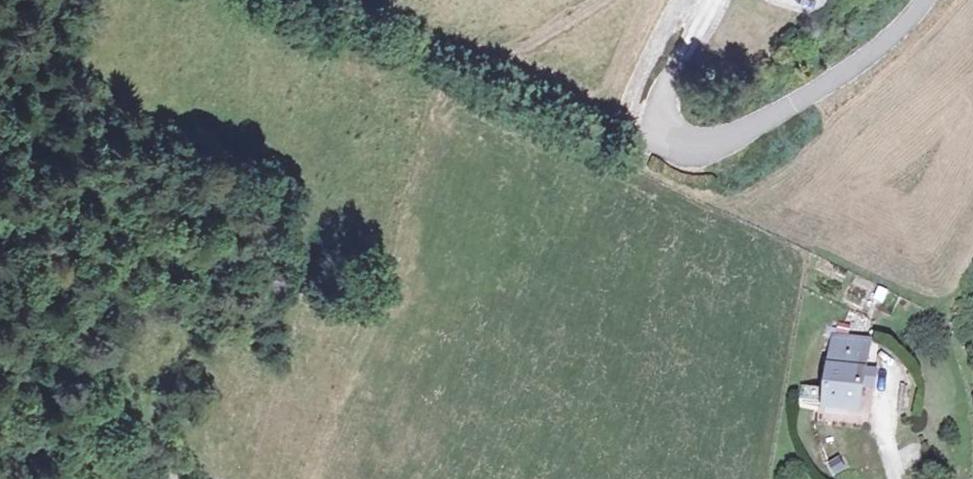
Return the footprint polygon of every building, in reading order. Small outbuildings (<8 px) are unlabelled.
[(844,334),(831,408),(880,416),(892,342),(844,334)]
